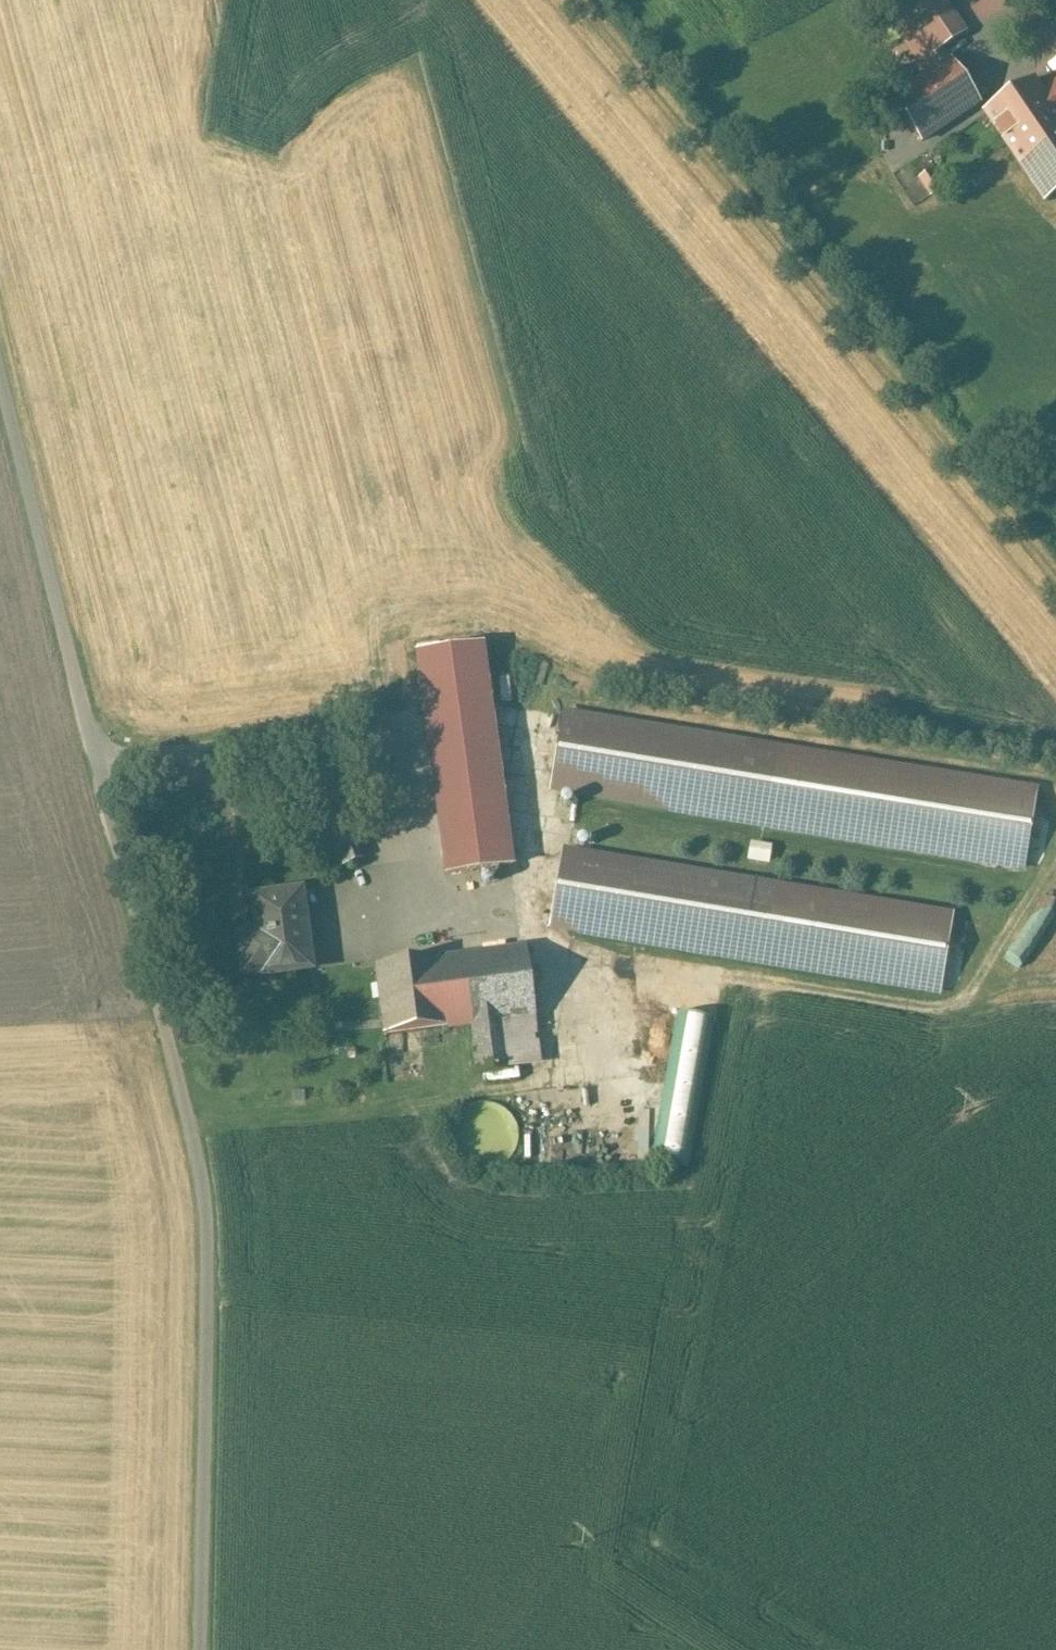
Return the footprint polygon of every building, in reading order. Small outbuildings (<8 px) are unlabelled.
[(943,0),(910,0),(891,13),(914,47),(901,56),(918,80),(949,59),(972,43),(943,0)] [(918,80),(888,101),(917,143),(978,101),(949,59),(918,80)] [(984,111),(1009,150),(1055,119),(1055,109),(1044,90),(1041,87),(1035,77),(984,111)] [(1044,90),(1055,109),(1055,83),(1044,90)] [(1009,150),(1042,202),(1055,193),(1055,119),(1009,150)] [(936,169),(923,175),(931,192),(945,186),(936,169)] [(492,631),(419,642),(451,861),(524,851),(492,631)] [(1047,772),(574,695),(560,781),(1033,858),(1047,772)] [(957,898),(575,833),(561,916),(943,981),(957,898)] [(309,878),(259,885),(263,916),(240,919),(246,965),(320,954),(309,878)] [(534,936),(382,952),(389,1023),(480,1013),(485,1062),(547,1055),(534,936)] [(677,1012),(660,1160),(695,1164),(712,1016),(677,1012)] [(652,1161),(667,1068),(644,1064),(629,1157),(652,1161)] [(632,1106),(635,1083),(618,1080),(604,1159),(622,1162),(626,1135),(618,1134),(620,1123),(629,1125),(632,1106)]
